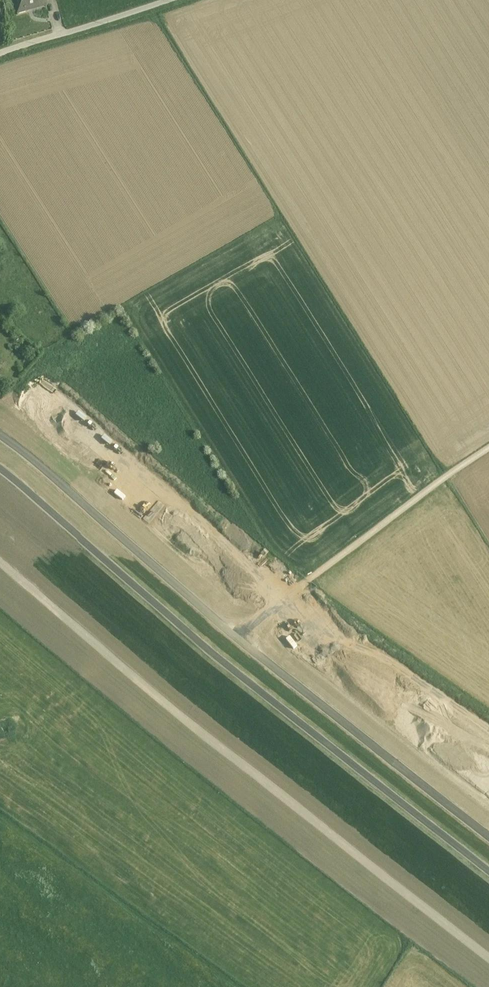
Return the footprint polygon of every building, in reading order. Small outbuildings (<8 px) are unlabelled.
[(48,6),(46,0),(12,0),(18,16),(48,6)]
